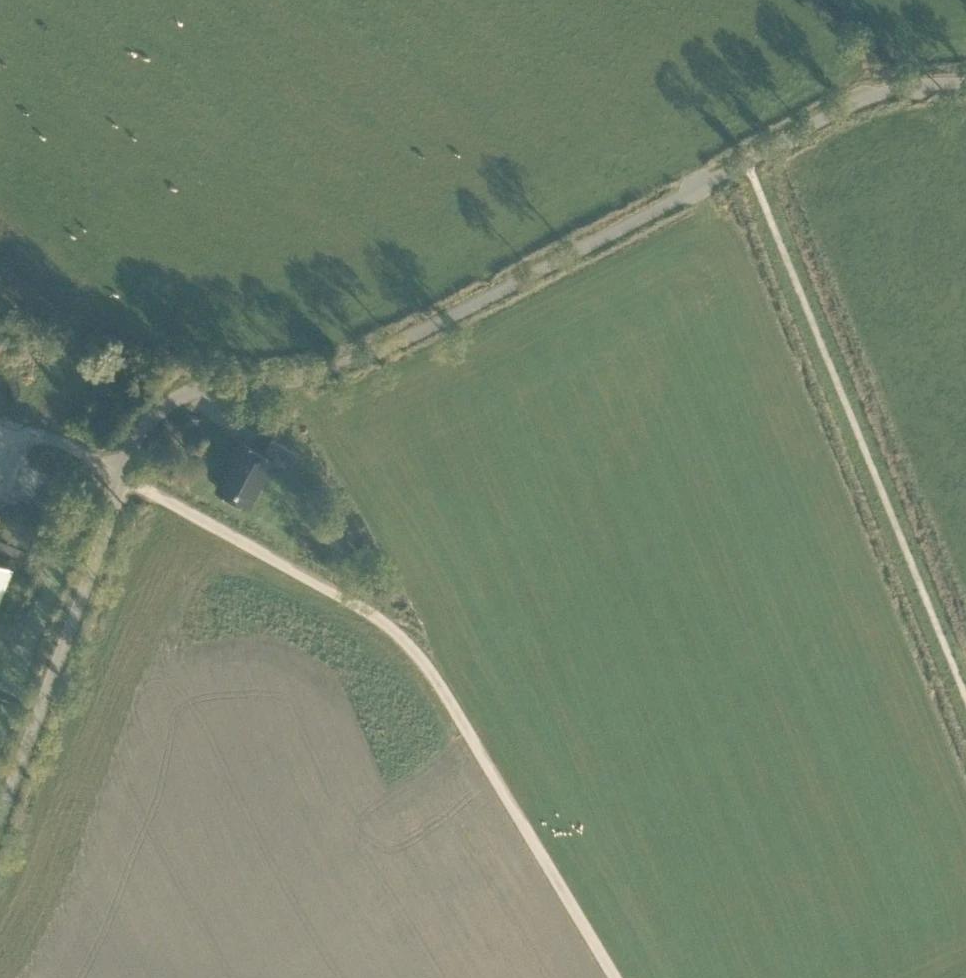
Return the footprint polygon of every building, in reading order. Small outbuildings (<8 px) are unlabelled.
[(288,469),(298,453),(272,438),(264,454),(240,440),(229,460),(232,462),(218,488),(247,505),(272,461),(288,469)] [(0,525),(0,547),(16,554),(24,535),(0,525)] [(13,564),(0,559),(0,598),(13,564)]
